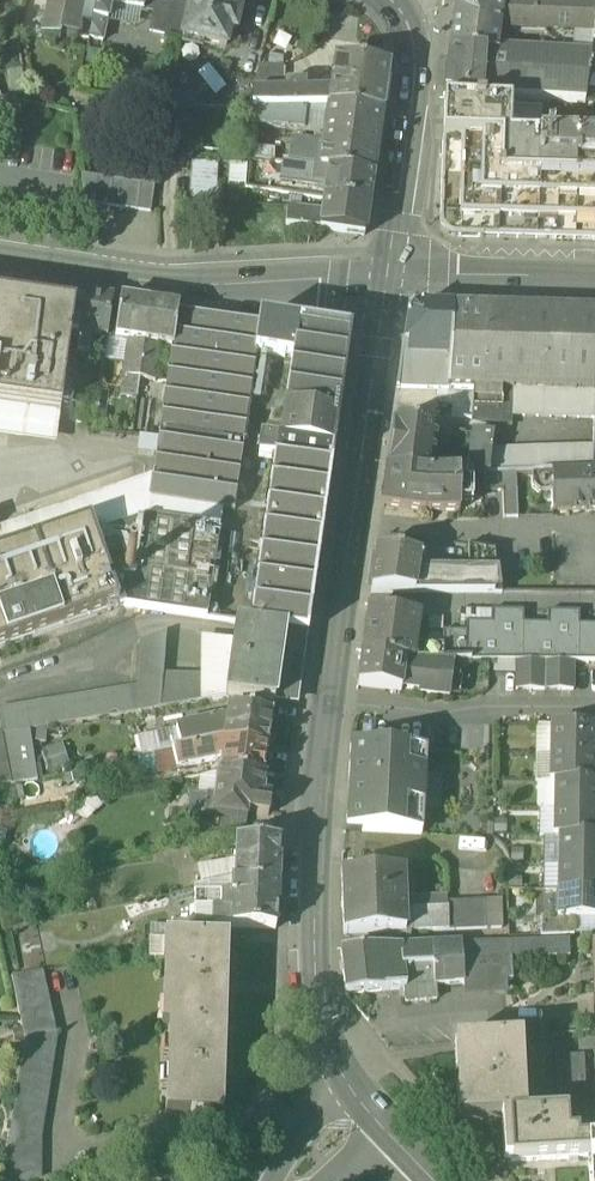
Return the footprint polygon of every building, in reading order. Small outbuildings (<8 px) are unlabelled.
[(42,38),(62,42),(61,37),(69,0),(50,0),(42,38)] [(61,37),(77,39),(85,0),(69,0),(61,37)] [(103,42),(107,22),(108,22),(112,0),(97,0),(89,39),(103,42)] [(126,9),(144,11),(146,0),(128,0),(126,9)] [(182,38),(189,7),(158,0),(156,0),(153,13),(149,31),(182,38)] [(237,0),(190,0),(189,7),(182,38),(183,38),(226,48),(229,38),(240,40),(247,8),(236,5),(237,0)] [(497,52),(499,31),(503,1),(473,0),(468,0),(456,9),(451,49),(495,55),(497,52)] [(499,31),(540,33),(539,52),(537,55),(592,58),(593,46),(594,34),(594,5),(503,1),(499,31)] [(451,49),(445,94),(481,96),(586,103),(590,72),(592,58),(537,55),(497,52),(495,55),(451,49)] [(331,92),(329,108),(382,115),(388,69),(336,62),(331,92)] [(254,91),(282,91),(283,66),(261,67),(254,91)] [(303,108),(329,108),(331,92),(306,92),(306,85),(286,85),(287,92),(253,93),(252,109),(303,108)] [(444,105),(449,106),(481,107),(481,96),(445,94),(444,105)] [(153,110),(160,110),(171,110),(172,96),(153,96),(153,110)] [(440,237),(556,240),(559,144),(540,143),(541,111),(481,107),(449,106),(447,140),(443,140),(440,237)] [(250,127),(301,132),(303,108),(252,109),(250,127)] [(329,108),(327,125),(379,132),(382,115),(329,108)] [(373,177),(379,132),(327,125),(322,157),(321,170),(328,171),(373,177)] [(160,163),(185,163),(185,128),(160,128),(160,144),(160,156),(160,157),(160,163)] [(556,240),(573,241),(577,144),(559,144),(556,240)] [(577,144),(573,241),(594,241),(594,145),(577,144)] [(283,165),(288,166),(289,158),(274,156),(275,152),(249,148),(248,160),(283,165)] [(289,158),(288,166),(321,170),(322,157),(289,152),(289,158)] [(190,203),(221,204),(222,192),(216,192),(218,164),(191,163),(190,203)] [(328,171),(321,170),(288,166),(283,165),(281,180),(326,186),(328,171)] [(373,177),(328,171),(326,186),(325,200),(369,206),(373,177)] [(87,205),(94,206),(98,179),(83,177),(87,205)] [(112,182),(98,179),(94,206),(108,208),(112,182)] [(126,184),(112,182),(108,208),(123,210),(126,184)] [(141,186),(126,184),(123,210),(137,212),(141,186)] [(155,188),(141,186),(137,212),(151,214),(155,188)] [(364,235),(369,206),(325,200),(323,212),(290,208),(289,225),(364,235)] [(78,335),(108,339),(113,301),(80,296),(79,310),(78,335)] [(72,334),(75,310),(0,299),(0,440),(56,448),(61,414),(72,334)] [(115,341),(128,343),(145,345),(150,307),(121,302),(115,341)] [(150,307),(145,345),(159,347),(171,349),(172,349),(178,311),(150,307)] [(399,389),(447,391),(451,310),(417,309),(409,317),(405,343),(403,343),(397,389),(399,389)] [(450,391),(497,392),(594,395),(594,394),(594,314),(451,310),(447,391),(450,391)] [(257,356),(293,361),(297,329),(178,311),(172,349),(171,349),(158,442),(156,459),(153,477),(150,500),(222,511),(234,513),(257,356)] [(274,462),(258,573),(254,597),(251,626),(308,634),(350,337),(297,329),(293,361),(281,443),(277,442),(274,462)] [(138,391),(145,345),(128,343),(122,388),(138,391)] [(152,393),(159,347),(145,345),(138,391),(152,393)] [(496,417),(497,392),(450,391),(449,405),(452,405),(452,418),(496,423),(496,417)] [(496,417),(594,420),(594,395),(497,392),(496,417)] [(77,415),(77,426),(78,426),(96,423),(91,407),(84,407),(85,413),(77,415)] [(432,471),(435,449),(437,431),(394,425),(388,472),(431,477),(439,477),(439,472),(432,471)] [(452,432),(437,431),(435,449),(449,451),(452,432)] [(471,476),(483,475),(488,475),(491,452),(493,437),(473,435),(468,476),(471,476)] [(156,459),(158,442),(138,439),(136,456),(156,459)] [(258,459),(274,462),(277,442),(261,440),(258,459)] [(491,452),(488,475),(516,474),(532,474),(551,473),(592,472),(592,470),(593,450),(491,452)] [(553,512),(594,511),(594,470),(592,470),(592,472),(551,473),(552,494),(553,512)] [(459,476),(439,477),(431,477),(388,472),(383,508),(426,513),(460,513),(460,506),(459,476)] [(540,495),(552,494),(551,473),(532,474),(532,488),(540,495)] [(516,474),(488,475),(483,475),(484,494),(503,493),(503,491),(517,490),(516,474)] [(468,476),(459,476),(460,506),(472,505),(471,476),(468,476)] [(34,545),(89,526),(94,539),(146,522),(219,532),(222,511),(150,500),(153,477),(0,530),(0,557),(34,545)] [(503,493),(504,519),(518,519),(517,490),(503,491),(503,493)] [(146,522),(94,539),(118,608),(207,620),(219,532),(146,522)] [(62,627),(118,608),(94,539),(89,526),(34,545),(62,627)] [(62,627),(34,545),(0,557),(0,648),(62,627)] [(469,574),(499,574),(496,551),(469,546),(469,574)] [(371,593),(415,593),(419,573),(421,557),(377,552),(371,593)] [(245,596),(254,597),(258,573),(248,572),(245,596)] [(496,594),(501,594),(499,574),(469,574),(419,573),(415,593),(494,594),(496,594)] [(369,610),(363,657),(406,662),(414,662),(416,648),(420,618),(369,610)] [(466,633),(466,659),(521,660),(522,634),(523,634),(523,627),(524,613),(491,612),(491,625),(483,625),(483,633),(466,633)] [(540,634),(523,634),(522,634),(521,660),(578,661),(578,635),(580,635),(580,628),(579,613),(547,613),(547,626),(540,626),(540,634)] [(237,624),(234,644),(283,651),(285,631),(237,624)] [(466,633),(443,632),(443,647),(443,662),(451,662),(466,662),(466,659),(466,633)] [(580,635),(578,635),(578,661),(594,661),(594,635),(580,635)] [(227,700),(234,644),(201,639),(200,678),(161,677),(163,636),(141,643),(139,690),(138,714),(227,700)] [(275,705),(283,651),(234,644),(227,700),(231,699),(275,705)] [(425,648),(425,662),(443,662),(443,647),(425,648)] [(425,648),(416,648),(414,662),(425,662),(425,648)] [(401,693),(402,689),(406,662),(363,657),(359,687),(401,693)] [(414,662),(406,662),(402,689),(419,692),(419,695),(449,699),(452,681),(449,681),(451,662),(443,662),(425,662),(414,662)] [(516,692),(530,692),(531,663),(516,663),(516,692)] [(530,692),(545,692),(545,663),(531,663),(530,692)] [(545,692),(559,692),(559,663),(545,663),(545,692)] [(559,692),(573,692),(574,663),(559,663),(559,692)] [(3,736),(30,732),(138,714),(139,690),(0,715),(0,731),(1,736),(3,736)] [(227,723),(224,743),(269,749),(273,716),(229,710),(227,723)] [(176,733),(180,752),(224,743),(227,723),(222,722),(176,733)] [(535,726),(535,754),(550,755),(550,727),(535,726)] [(550,755),(594,755),(594,727),(550,727),(550,755)] [(38,782),(30,732),(3,736),(12,787),(38,782)] [(158,735),(160,747),(162,756),(173,754),(180,752),(176,733),(158,735)] [(1,736),(0,737),(0,789),(12,787),(3,736),(1,736)] [(61,743),(43,747),(49,775),(67,771),(61,743)] [(223,755),(224,743),(180,752),(173,754),(176,770),(214,762),(215,756),(223,755)] [(264,780),(269,749),(224,743),(223,755),(220,774),(264,780)] [(152,758),(162,756),(160,747),(150,749),(152,758)] [(346,832),(422,836),(423,811),(425,776),(426,753),(351,747),(346,832)] [(176,770),(173,754),(162,756),(152,758),(144,760),(147,775),(176,770)] [(550,782),(550,755),(535,754),(535,782),(537,782),(550,782)] [(554,782),(594,783),(594,755),(550,755),(550,782),(554,782)] [(265,780),(264,780),(220,774),(217,774),(214,799),(209,798),(207,816),(218,818),(218,819),(245,822),(248,822),(248,817),(268,819),(270,800),(263,800),(265,780)] [(425,776),(423,811),(441,812),(443,777),(425,776)] [(554,782),(550,782),(537,782),(536,809),(540,809),(554,810),(554,782)] [(554,810),(594,810),(594,783),(554,782),(554,810)] [(190,815),(207,816),(209,798),(192,796),(190,815)] [(554,837),(554,810),(540,809),(540,837),(544,836),(554,837)] [(558,837),(594,837),(594,810),(554,810),(554,837),(558,837)] [(218,819),(215,840),(218,839),(238,835),(243,836),(245,822),(218,819)] [(237,842),(238,835),(218,839),(221,852),(236,849),(236,842),(237,842)] [(558,837),(554,837),(544,836),(544,864),(558,864),(558,837)] [(558,864),(594,865),(594,837),(558,837),(558,864)] [(221,852),(218,839),(215,840),(190,845),(194,858),(221,852)] [(234,886),(278,888),(279,864),(280,844),(237,842),(236,842),(236,849),(234,886)] [(558,891),(558,864),(544,864),(543,891),(558,891)] [(558,891),(594,892),(594,865),(558,864),(558,891)] [(447,899),(404,901),(404,897),(407,891),(406,881),(404,875),(403,873),(342,875),(344,936),(406,934),(449,932),(447,904),(447,899)] [(193,927),(213,928),(213,912),(221,912),(221,899),(232,899),(232,886),(194,893),(193,927)] [(225,929),(277,929),(277,912),(278,888),(234,886),(232,886),(232,899),(221,899),(221,912),(213,912),(213,928),(213,929),(225,929)] [(557,918),(558,891),(543,891),(543,918),(557,918)] [(558,891),(557,918),(557,920),(574,920),(594,920),(594,892),(558,891)] [(484,903),(485,931),(502,930),(501,902),(484,903)] [(447,904),(449,932),(485,931),(484,903),(447,904)] [(541,918),(540,937),(574,936),(574,920),(557,920),(557,918),(543,918),(541,918)] [(574,936),(594,935),(594,920),(574,920),(574,936)] [(197,942),(224,943),(225,929),(213,929),(213,928),(193,927),(192,942),(197,942)] [(149,960),(164,961),(164,941),(150,941),(149,960)] [(161,1030),(169,1031),(224,1033),(227,943),(224,943),(197,942),(192,942),(164,941),(164,961),(161,1030)] [(461,946),(463,962),(511,960),(570,958),(569,942),(461,946)] [(404,990),(405,1004),(437,1001),(436,987),(464,985),(465,985),(463,962),(461,946),(380,950),(341,954),(346,996),(404,990)] [(464,985),(464,986),(506,983),(512,982),(511,960),(463,962),(465,985),(464,985)] [(24,1041),(16,1091),(47,1096),(56,1037),(44,973),(11,979),(20,1021),(24,1041)] [(506,983),(464,986),(464,1000),(507,997),(506,983)] [(222,1118),(224,1033),(169,1031),(166,1117),(222,1118)] [(454,1044),(458,1122),(502,1120),(508,1119),(525,1118),(521,1041),(454,1044)] [(555,1057),(558,1117),(587,1115),(584,1056),(555,1057)] [(47,1096),(16,1091),(7,1150),(2,1180),(35,1180),(43,1179),(41,1138),(47,1096)] [(594,1170),(594,1115),(587,1115),(558,1117),(525,1118),(508,1119),(511,1164),(587,1160),(594,1160),(594,1170)] [(503,1164),(511,1164),(508,1119),(502,1120),(503,1164)]
